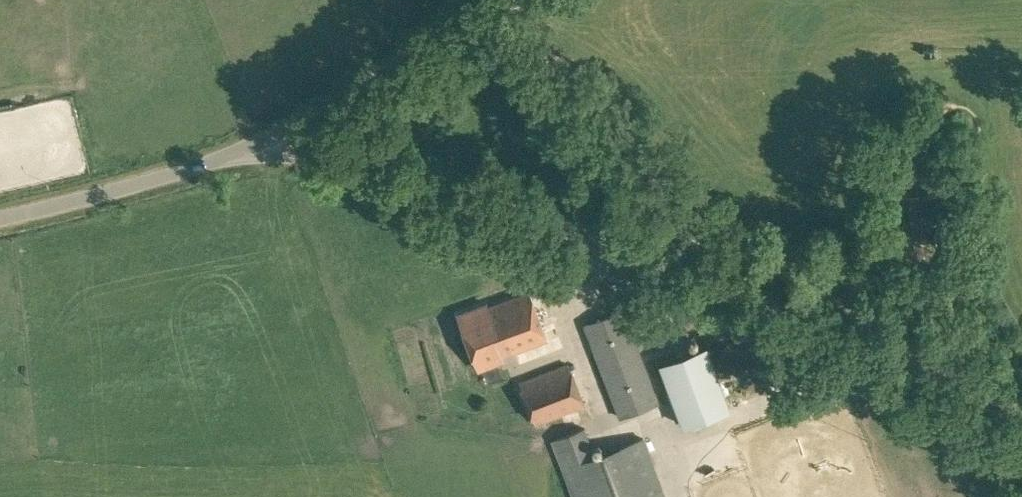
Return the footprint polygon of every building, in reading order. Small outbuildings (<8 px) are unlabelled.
[(457,314),(478,368),(503,359),(501,355),(556,334),(539,287),(487,307),(486,303),(457,314)] [(630,313),(647,359),(662,353),(646,307),(630,313)] [(585,324),(620,417),(657,402),(622,310),(585,324)] [(727,344),(718,347),(722,359),(731,355),(727,344)] [(659,363),(683,425),(729,407),(706,346),(659,363)] [(519,382),(535,423),(583,405),(568,364),(519,382)] [(574,496),(665,496),(643,438),(594,456),(584,428),(552,440),(574,496)] [(842,474),(824,480),(827,490),(846,484),(842,474)]
